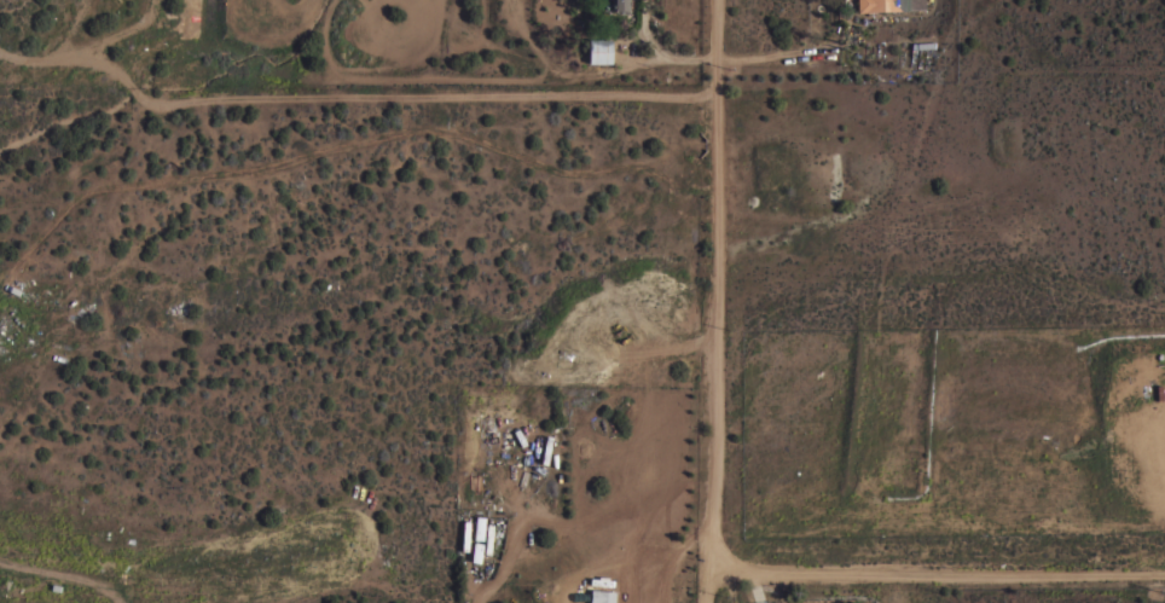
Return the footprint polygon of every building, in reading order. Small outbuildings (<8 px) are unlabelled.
[(603,10),(603,0),(628,0),(628,10),(603,10)] [(857,12),(856,0),(924,0),(925,10),(857,12)] [(610,39),(610,63),(587,63),(587,39),(610,39)] [(472,562),(481,563),(481,553),(495,554),(496,544),(498,544),(498,534),(495,534),(496,524),(485,523),(485,517),(475,516),(472,562)] [(614,591),(614,602),(596,602),(580,602),(581,588),(614,591)]
